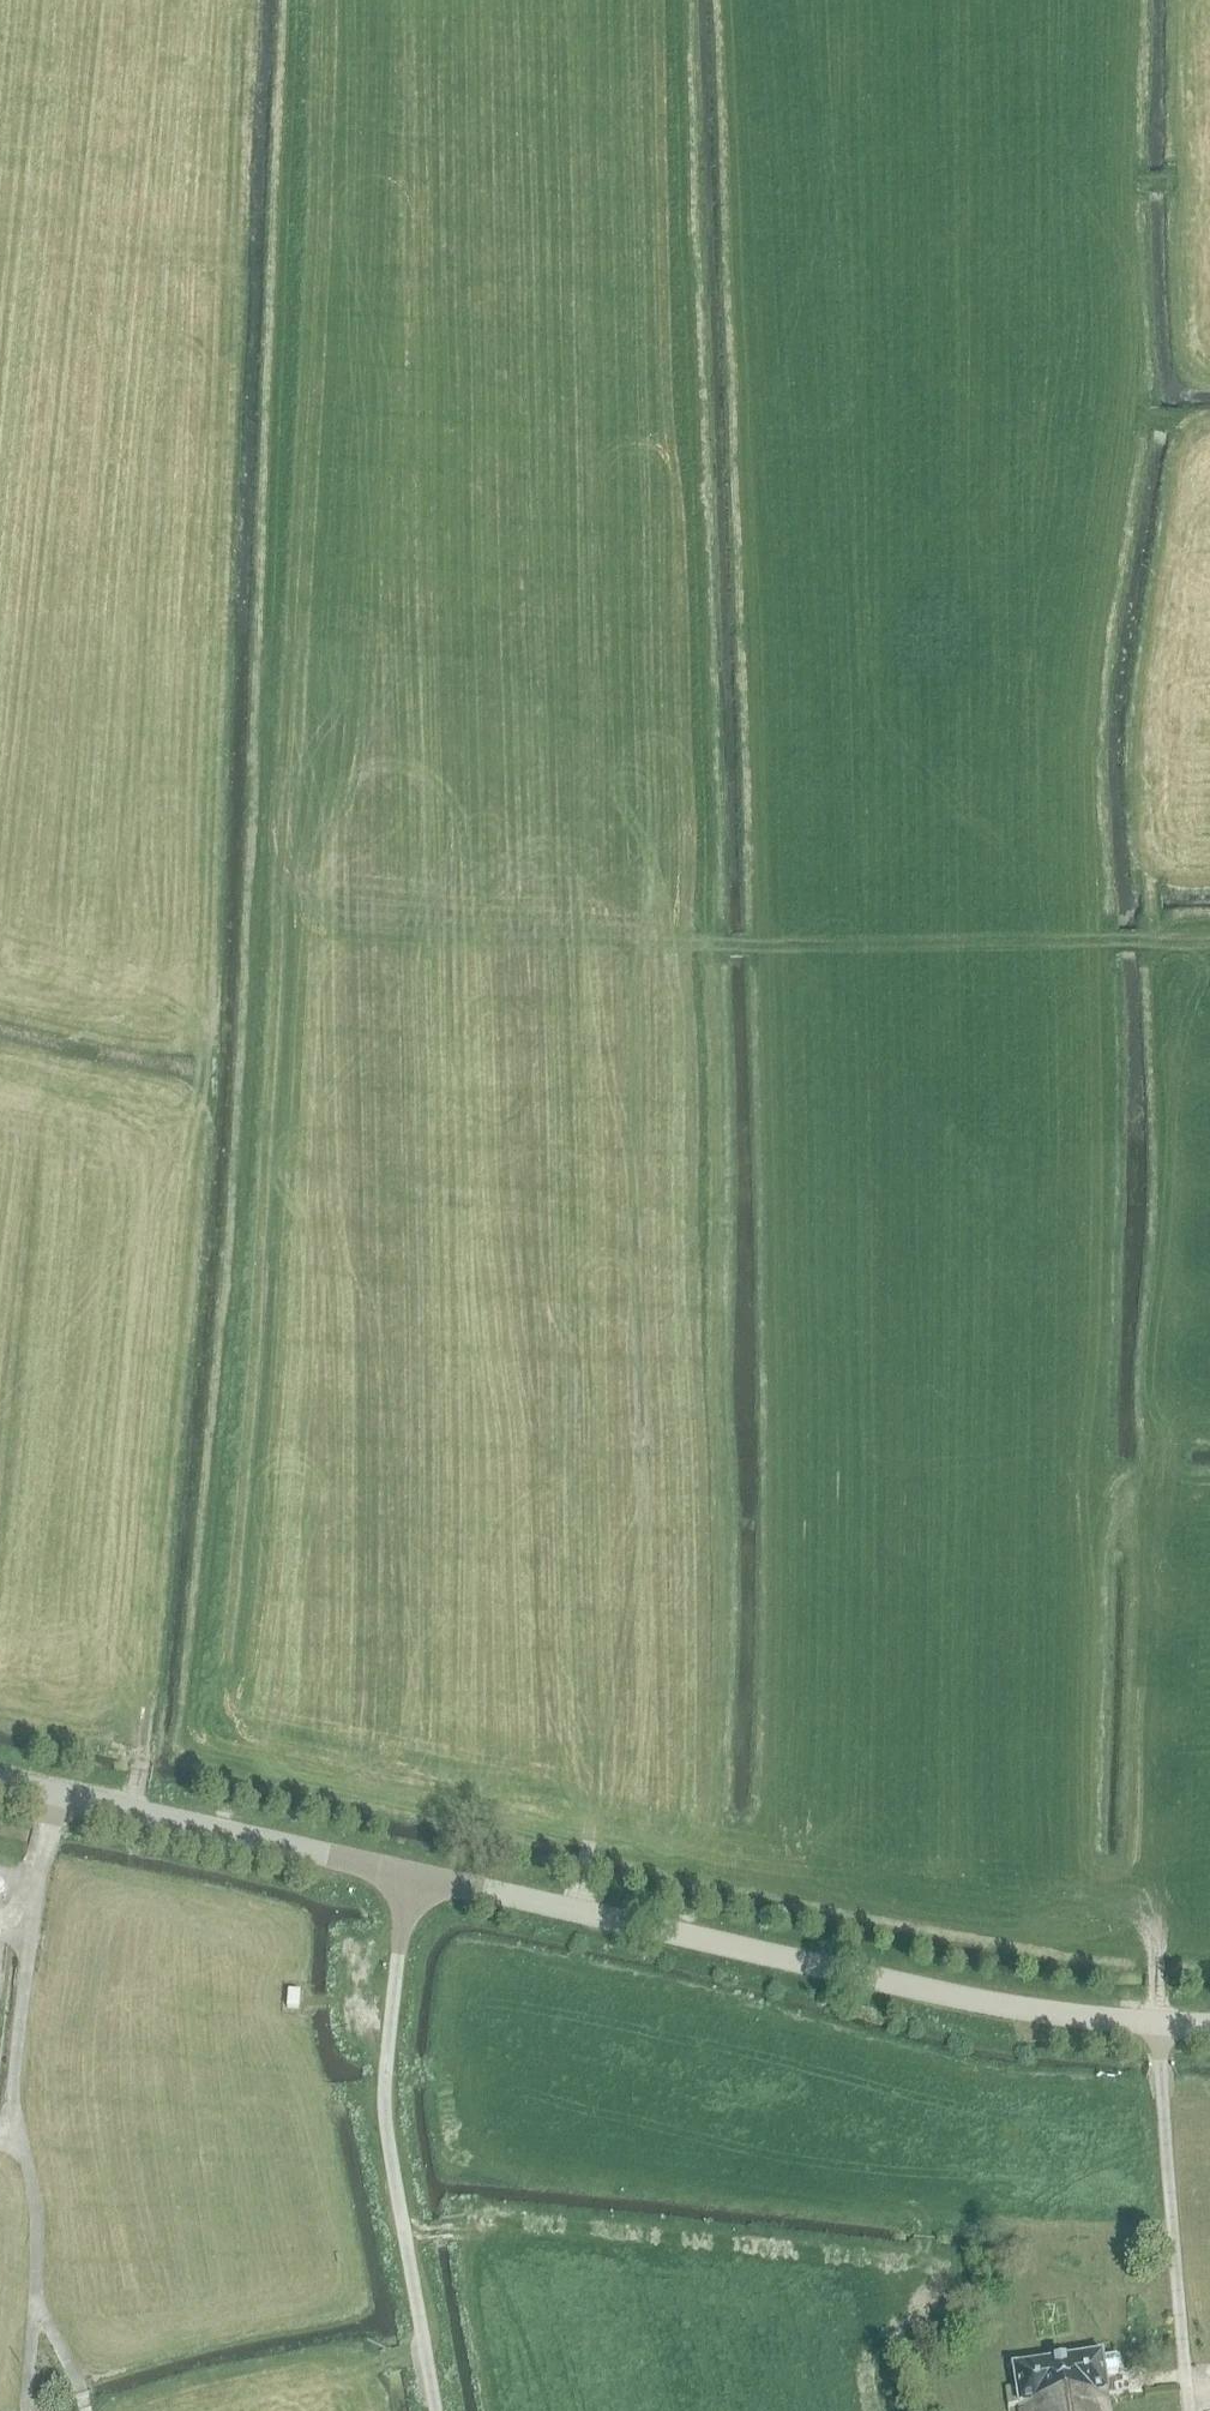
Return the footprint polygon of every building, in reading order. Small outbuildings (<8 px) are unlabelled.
[(285,2008),(297,2008),(298,1992),(286,1991),(285,2008)] [(1101,2357),(1100,2354),(1011,2367),(1012,2370),(1014,2382),(1017,2401),(1018,2410),(1108,2410),(1103,2377),(1118,2374),(1120,2372),(1118,2358),(1115,2356),(1100,2358),(1100,2357),(1101,2357)] [(1009,2402),(1017,2401),(1014,2382),(1006,2383),(1009,2402)]
